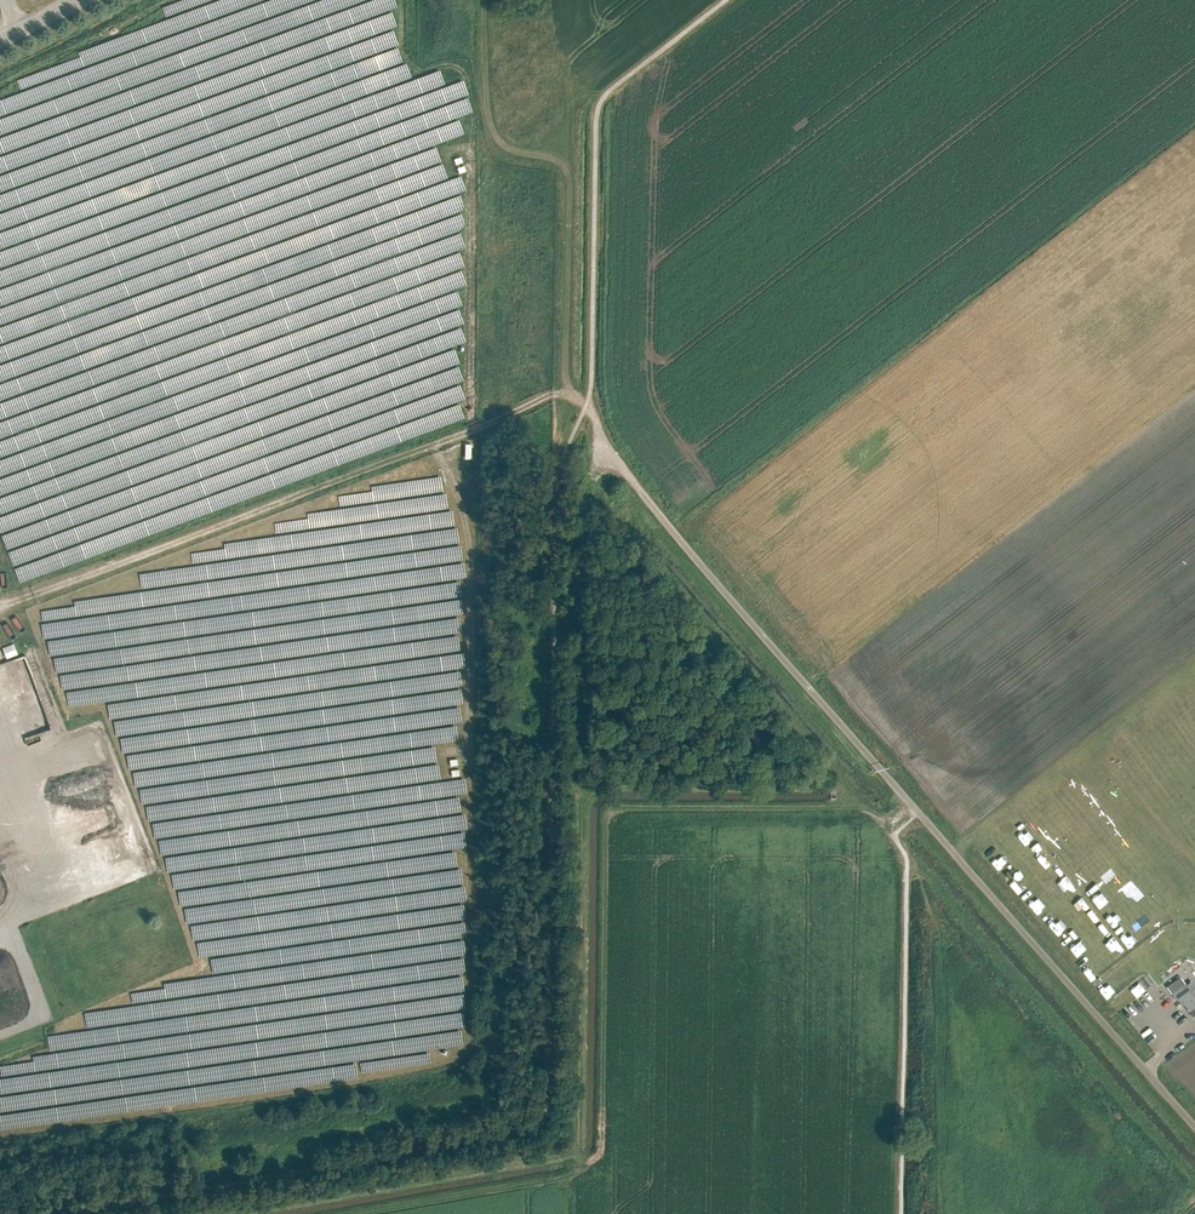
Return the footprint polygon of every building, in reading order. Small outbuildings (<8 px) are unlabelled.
[(1,647),(5,658),(17,654),(13,643),(1,647)] [(1172,993),(1177,1000),(1179,1000),(1183,1006),(1185,1005),(1190,1011),(1194,1008),(1194,995),(1186,983),(1172,993)]
